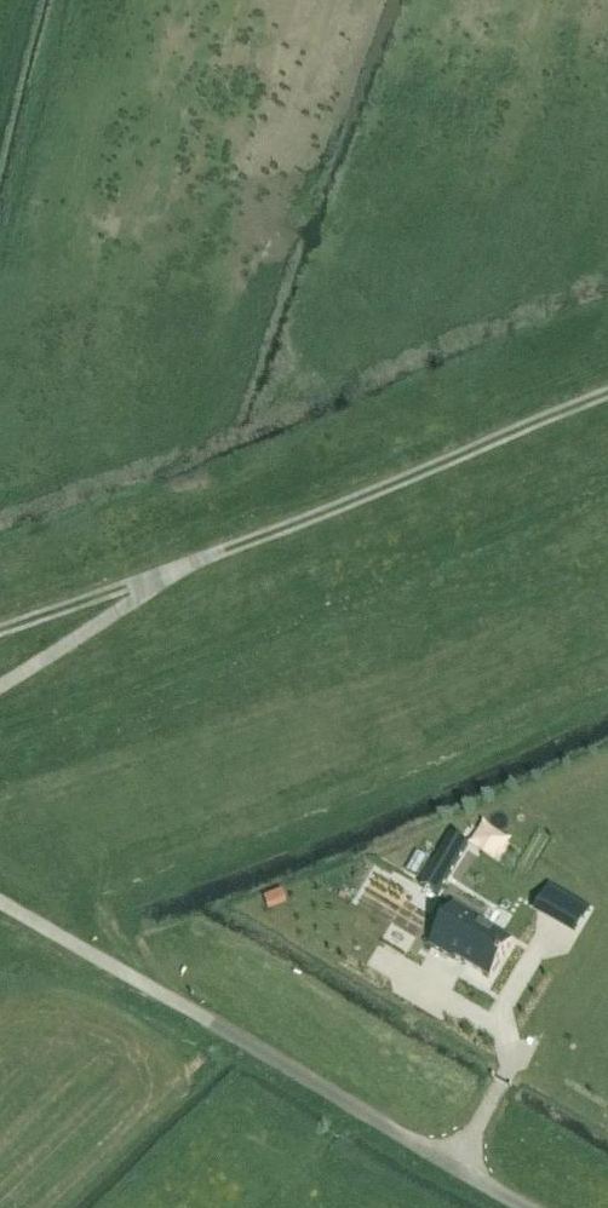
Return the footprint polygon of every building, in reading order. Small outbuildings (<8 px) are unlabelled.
[(437,898),(468,846),(451,836),(420,888),(437,898)] [(453,962),(455,960),(490,980),(512,943),(477,922),(478,920),(453,905),(429,947),(453,962)]
